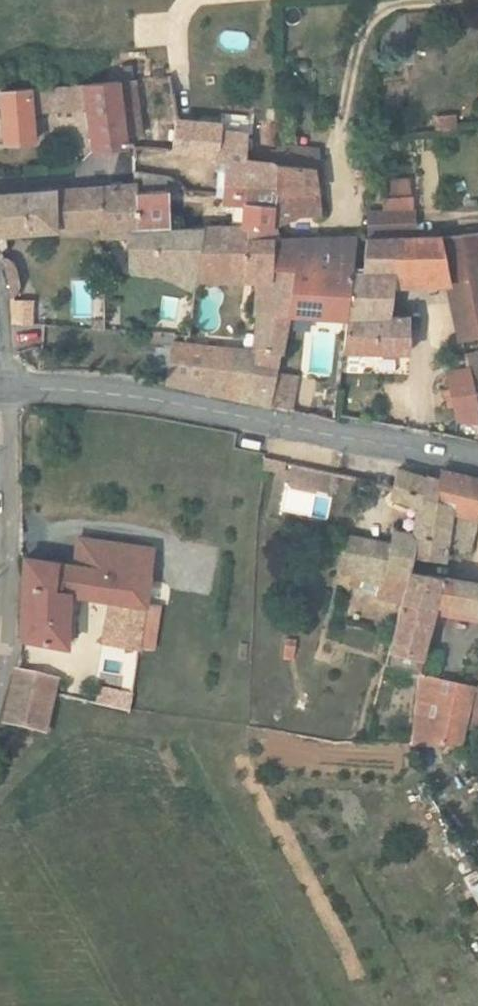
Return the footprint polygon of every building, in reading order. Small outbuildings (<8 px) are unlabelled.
[(120,150),(118,137),(132,135),(125,81),(76,87),(86,155),(120,150)] [(0,91),(0,117),(2,146),(32,143),(28,89),(0,91)] [(231,189),(268,188),(272,162),(243,159),(246,130),(225,127),(226,115),(184,114),(188,130),(220,140),(214,190),(231,189)] [(168,151),(187,153),(188,130),(173,126),(168,151)] [(327,146),(275,141),(272,162),(268,188),(261,222),(308,217),(313,177),(324,178),(327,146)] [(174,191),(200,191),(159,173),(130,172),(130,183),(129,195),(174,191)] [(380,179),(381,210),(364,211),(365,234),(412,232),(410,178),(380,179)] [(174,191),(129,195),(130,183),(0,196),(0,237),(84,227),(88,240),(116,237),(116,269),(192,273),(205,226),(174,227),(174,191)] [(260,227),(261,222),(268,188),(231,189),(229,226),(260,227)] [(270,244),(273,244),(260,227),(229,226),(205,226),(192,273),(191,277),(261,284),(251,350),(275,355),(283,315),(290,274),(267,269),(270,244)] [(385,237),(353,239),(349,271),(341,322),(337,354),(410,356),(412,327),(388,323),(393,291),(443,286),(456,346),(477,344),(477,232),(385,237)] [(349,271),(353,239),(336,240),(331,269),(349,271)] [(341,322),(349,271),(331,269),(336,240),(273,244),(270,244),(267,269),(290,274),(283,315),(341,322)] [(9,322),(32,323),(32,299),(9,299),(9,322)] [(244,406),(251,350),(165,345),(158,386),(244,406)] [(267,411),(275,355),(251,350),(244,406),(267,411)] [(452,435),(475,440),(463,383),(443,382),(452,435)] [(408,509),(446,514),(443,536),(471,539),(472,517),(477,518),(477,482),(432,470),(430,483),(412,479),(408,509)] [(397,475),(391,474),(387,505),(408,509),(412,479),(397,475)] [(440,558),(443,536),(446,514),(408,509),(405,540),(376,539),(374,550),(359,547),(357,560),(320,553),(314,586),(329,590),(325,608),(396,623),(408,572),(412,554),(440,558)] [(97,540),(96,548),(92,571),(156,582),(161,552),(97,540)] [(30,560),(28,644),(70,653),(77,606),(106,611),(101,646),(112,648),(110,665),(143,669),(156,582),(92,571),(96,548),(62,543),(59,565),(30,560)] [(408,572),(396,623),(383,674),(414,682),(417,667),(425,661),(440,611),(477,615),(477,584),(408,572)] [(12,700),(3,726),(53,734),(58,699),(61,678),(20,672),(12,700)] [(434,672),(411,753),(457,751),(462,734),(477,683),(434,672)] [(477,683),(462,734),(477,731),(477,682),(477,683)] [(81,685),(79,704),(136,715),(139,696),(81,685)]
